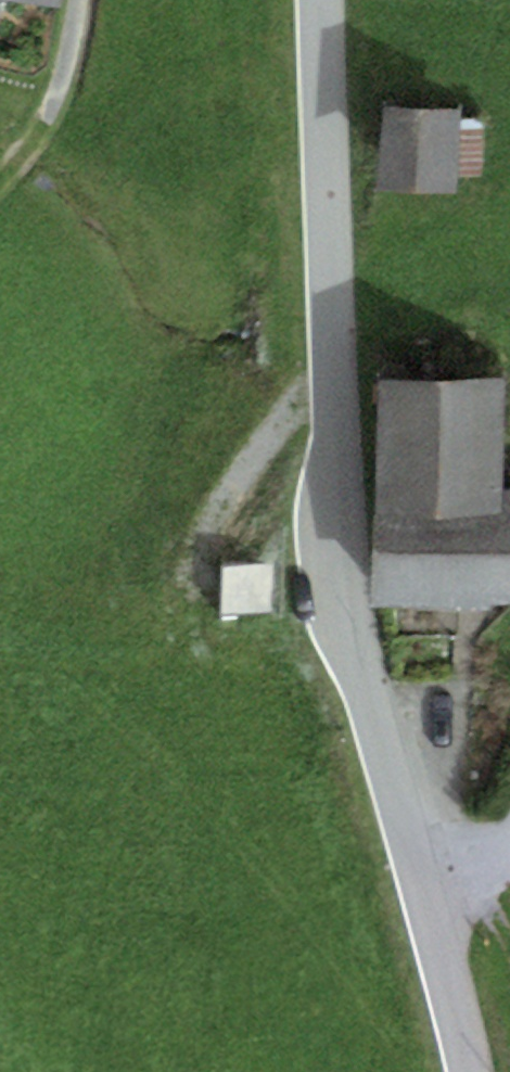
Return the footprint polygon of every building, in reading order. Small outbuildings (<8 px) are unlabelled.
[(460,109),(382,107),(380,191),(458,194),(458,175),(460,122),(460,109)] [(485,123),(460,122),(458,175),(483,176),(485,123)] [(509,607),(509,491),(501,491),(501,380),(373,380),(373,607),(509,607)]
